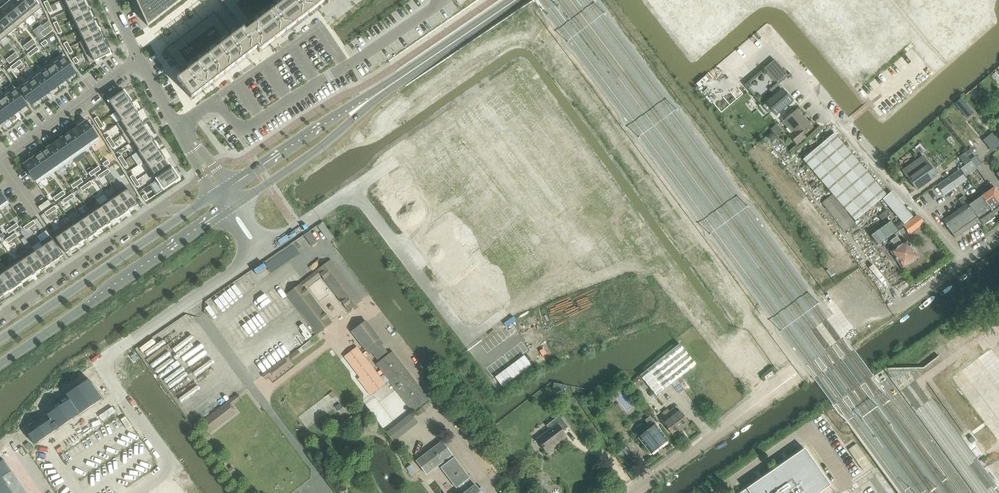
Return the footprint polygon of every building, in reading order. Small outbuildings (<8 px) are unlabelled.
[(9,3),(25,22),(33,15),(21,0),(12,0),(9,3)] [(33,15),(42,8),(36,0),(21,0),(33,15)] [(62,1),(67,11),(86,2),(86,1),(85,1),(85,0),(63,0),(62,1)] [(140,7),(148,26),(160,17),(182,0),(137,0),(140,7)] [(165,50),(181,71),(184,75),(183,75),(179,79),(177,80),(178,82),(179,82),(178,82),(179,84),(180,83),(190,97),(191,98),(192,99),(202,91),(203,90),(203,91),(204,90),(213,82),(214,82),(215,81),(224,74),(225,74),(226,73),(235,65),(236,65),(237,65),(236,64),(237,64),(246,57),(247,57),(248,56),(247,56),(248,56),(257,49),(259,51),(316,8),(320,5),(322,3),(326,0),(328,3),(330,2),(332,0),(222,0),(221,1),(224,5),(220,8),(214,12),(165,50)] [(86,2),(67,11),(72,21),(91,12),(90,12),(88,8),(89,8),(86,2)] [(9,3),(1,9),(16,29),(25,22),(9,3)] [(0,10),(0,26),(8,36),(16,29),(1,9),(0,10)] [(91,12),(72,21),(77,32),(96,22),(95,22),(93,18),(94,18),(91,12)] [(96,22),(77,32),(81,41),(79,42),(80,43),(101,33),(101,32),(100,32),(98,28),(99,28),(96,22)] [(8,36),(0,26),(0,42),(8,36)] [(50,26),(45,30),(49,34),(53,31),(50,26)] [(45,30),(40,34),(44,38),(49,34),(45,30)] [(101,33),(80,43),(84,53),(106,43),(106,42),(105,43),(103,39),(104,38),(101,33)] [(33,39),(28,43),(31,47),(36,44),(33,39)] [(28,43),(23,47),(27,51),(31,47),(28,43)] [(106,43),(84,53),(90,64),(111,54),(108,49),(109,49),(106,43)] [(16,53),(11,56),(14,61),(19,57),(16,53)] [(62,54),(53,61),(67,80),(76,73),(62,54)] [(11,56),(6,60),(9,64),(14,61),(11,56)] [(774,60),(744,86),(745,86),(767,112),(770,110),(776,116),(792,102),(787,95),(785,96),(786,95),(782,91),(783,90),(778,85),(788,76),(775,60),(774,60)] [(53,61),(44,67),(58,86),(67,80),(53,61)] [(44,67),(35,73),(49,93),(58,86),(44,67)] [(35,73),(27,80),(40,99),(49,93),(35,73)] [(27,80),(18,86),(31,105),(40,99),(27,80)] [(13,86),(4,93),(18,112),(27,106),(13,86)] [(969,92),(970,92),(978,102),(984,96),(976,87),(969,92)] [(125,91),(110,102),(116,112),(132,101),(125,91)] [(0,96),(0,105),(9,118),(18,112),(4,93),(0,96)] [(955,104),(968,119),(974,114),(961,99),(955,104)] [(132,101),(116,112),(122,121),(121,121),(122,122),(138,111),(138,110),(132,101)] [(0,125),(9,118),(0,105),(0,124),(0,125)] [(796,110),(783,122),(788,128),(790,126),(794,132),(789,136),(797,145),(805,138),(804,136),(812,129),(796,110)] [(122,122),(117,125),(123,134),(122,134),(122,135),(143,121),(139,116),(137,112),(138,111),(122,122)] [(87,121),(78,128),(91,147),(100,141),(87,121)] [(143,121),(122,135),(129,144),(148,131),(145,126),(142,122),(143,121)] [(78,128),(69,134),(82,153),(91,147),(78,128)] [(148,131),(129,144),(129,145),(131,143),(137,152),(136,153),(154,141),(152,137),(152,136),(148,131)] [(994,133),(990,136),(996,144),(998,146),(998,145),(998,140),(994,133)] [(69,134),(60,140),(73,159),(82,153),(69,134)] [(834,134),(803,160),(855,221),(886,194),(889,192),(888,191),(885,193),(834,134)] [(60,140),(51,146),(64,166),(73,159),(60,140)] [(154,141),(136,153),(143,163),(160,151),(160,150),(159,150),(157,147),(157,146),(154,142),(155,141),(154,141)] [(51,146),(42,152),(55,172),(64,166),(51,146)] [(160,151),(143,163),(145,162),(151,170),(149,172),(167,160),(166,160),(163,156),(164,156),(160,151)] [(42,152),(33,159),(47,178),(55,172),(42,152)] [(964,165),(971,161),(965,153),(958,157),(964,165)] [(923,157),(903,171),(917,190),(936,176),(923,157)] [(33,159),(24,165),(37,184),(47,178),(33,159)] [(167,160),(149,172),(155,181),(173,170),(173,169),(172,169),(170,166),(170,165),(167,160)] [(967,176),(977,169),(976,168),(972,162),(971,161),(961,169),(960,169),(966,177),(967,176)] [(173,170),(155,181),(162,191),(179,180),(176,175),(173,170)] [(960,171),(938,186),(943,194),(944,195),(952,190),(967,180),(960,171)] [(138,205),(126,186),(116,192),(129,212),(135,208),(134,208),(138,205)] [(997,216),(998,215),(998,194),(995,187),(982,196),(997,216)] [(0,211),(9,204),(0,190),(0,210),(0,211)] [(129,212),(116,192),(107,198),(120,218),(126,214),(125,214),(129,212)] [(913,217),(891,192),(883,199),(904,224),(913,217)] [(853,223),(838,202),(832,195),(823,202),(844,230),(853,223)] [(965,196),(960,200),(964,206),(968,204),(969,203),(965,196)] [(973,221),(975,224),(980,221),(984,225),(997,216),(982,196),(969,205),(968,204),(964,206),(963,207),(966,211),(971,208),(978,218),(973,221)] [(120,218),(107,198),(108,200),(100,206),(99,204),(98,204),(111,224),(117,220),(116,220),(120,218)] [(48,200),(38,207),(41,211),(51,204),(48,200)] [(111,224),(98,204),(89,210),(103,230),(108,226),(107,226),(111,224)] [(966,211),(963,207),(943,221),(955,238),(975,224),(973,221),(978,218),(971,208),(966,211)] [(103,230),(89,210),(80,216),(94,236),(94,235),(97,233),(103,230)] [(883,222),(890,215),(886,211),(879,217),(883,222)] [(94,236),(80,216),(71,222),(85,242),(85,241),(88,239),(94,236)] [(85,242),(71,222),(62,228),(76,248),(76,247),(79,245),(85,242)] [(76,248),(62,228),(53,234),(66,254),(70,251),(76,248)] [(63,256),(50,236),(41,243),(54,262),(59,259),(59,258),(63,256)] [(896,250),(892,252),(903,267),(917,257),(914,254),(916,253),(910,245),(909,246),(906,242),(903,245),(897,236),(890,241),(896,250)] [(317,242),(314,237),(308,241),(312,246),(317,242)] [(54,262),(41,243),(43,247),(35,252),(32,248),(32,249),(45,268),(50,265),(50,264),(54,262)] [(45,268),(32,249),(23,255),(36,274),(42,271),(41,270),(45,268),(45,269),(45,268)] [(36,274),(23,255),(14,261),(27,280),(33,277),(32,277),(36,274),(36,275),(36,274)] [(27,280),(14,261),(5,267),(18,286),(19,286),(22,284),(27,280)] [(302,283),(288,294),(318,334),(324,329),(329,326),(301,290),(303,288),(321,274),(348,311),(354,307),(356,305),(361,301),(331,261),(301,283),(302,283)] [(5,267),(0,270),(0,278),(10,292),(13,290),(18,286),(5,267)] [(0,278),(0,298),(1,298),(4,296),(10,292),(0,278)] [(366,322),(353,332),(365,349),(378,338),(366,322)] [(679,343),(640,374),(656,396),(695,364),(679,343)] [(386,384),(384,382),(357,348),(345,357),(361,377),(359,379),(371,395),(386,384)] [(297,351),(289,357),(292,361),(300,355),(297,351)] [(397,389),(413,411),(430,398),(429,397),(428,398),(394,353),(395,352),(394,352),(377,365),(378,366),(378,365),(397,389)] [(639,376),(630,384),(634,389),(643,381),(639,376)] [(80,414),(102,399),(102,400),(103,399),(89,379),(88,380),(89,380),(67,395),(67,394),(66,395),(69,400),(48,415),(48,414),(47,415),(51,420),(29,435),(29,434),(28,435),(35,445),(35,444),(57,429),(57,430),(58,429),(79,414),(79,415),(80,414)] [(684,390),(678,382),(673,386),(679,394),(684,390)] [(612,395),(608,398),(613,404),(614,403),(616,401),(612,395)] [(374,398),(366,404),(369,408),(387,431),(395,425),(374,398)] [(202,422),(210,433),(237,412),(229,402),(202,422)] [(679,432),(683,429),(690,423),(680,410),(677,412),(674,408),(669,412),(667,409),(663,413),(665,415),(660,419),(672,434),(678,430),(679,432)] [(550,430),(537,439),(547,453),(556,446),(555,445),(566,436),(563,431),(568,427),(560,416),(547,426),(550,430)] [(649,425),(637,435),(639,438),(651,454),(659,447),(661,446),(668,440),(656,425),(656,424),(650,417),(645,420),(649,425)] [(479,490),(475,485),(473,486),(468,479),(470,478),(454,458),(452,459),(450,456),(452,455),(442,441),(416,461),(426,475),(441,464),(443,466),(442,467),(457,488),(458,486),(463,492),(481,492),(479,490)] [(626,447),(618,454),(621,458),(630,452),(626,447)] [(740,492),(820,492),(831,486),(805,449),(791,458),(794,463),(788,466),(785,462),(740,492)] [(2,476),(11,470),(5,460),(0,464),(0,492),(14,492),(2,476)] [(220,469),(229,482),(234,478),(231,474),(234,472),(231,468),(228,470),(225,465),(220,469)] [(534,481),(533,484),(535,486),(538,487),(541,485),(541,482),(539,479),(536,479),(534,481)]
